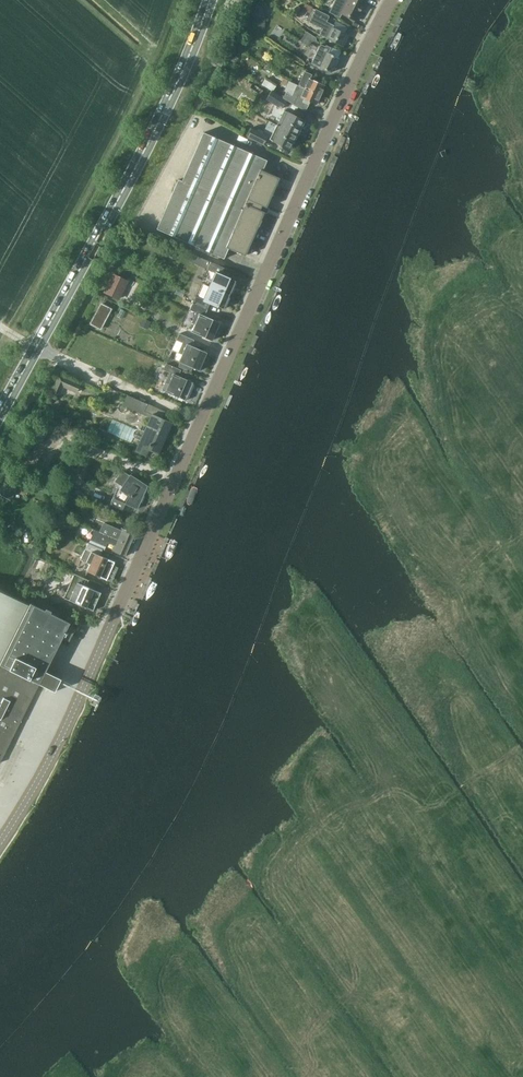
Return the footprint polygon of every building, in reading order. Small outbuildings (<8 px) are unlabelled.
[(364,0),(326,0),(323,6),(330,10),(329,12),(340,17),(341,14),(355,21),(365,1),(364,0)] [(302,10),(298,5),(290,11),(293,15),(302,10)] [(312,8),(308,17),(307,19),(309,20),(309,21),(322,28),(319,34),(327,38),(327,40),(342,47),(348,35),(333,27),(334,24),(327,21),(329,16),(312,8)] [(265,29),(266,17),(253,16),(252,28),(265,29)] [(277,35),(287,41),(295,47),(300,39),(282,27),(277,35)] [(309,48),(316,37),(308,33),(301,44),(309,48)] [(311,63),(319,67),(331,72),(338,58),(328,53),(331,47),(326,45),(325,47),(320,44),(316,52),(311,63)] [(292,71),(296,64),(289,60),(285,67),(292,71)] [(311,91),(320,95),(321,93),(323,93),(324,91),(323,89),(325,86),(310,79),(312,75),(304,71),(298,86),(300,87),(311,91)] [(264,85),(273,91),(278,84),(266,77),(261,85),(263,86),(264,85)] [(286,92),(283,98),(287,100),(286,101),(305,112),(309,106),(303,102),(304,99),(316,105),(318,101),(320,100),(321,98),(320,96),(320,95),(311,91),(300,87),(298,86),(297,85),(292,96),(286,92)] [(287,100),(271,91),(265,99),(281,109),(286,101),(287,100)] [(304,120),(284,110),(277,125),(297,135),(304,120)] [(297,135),(277,125),(269,139),(290,149),(297,135)] [(252,127),(247,137),(263,145),(268,136),(252,127)] [(204,132),(182,182),(243,209),(245,203),(264,212),(279,178),(263,171),(268,160),(204,132)] [(245,255),(264,212),(245,203),(243,209),(182,182),(178,180),(156,230),(224,260),(229,248),(245,255)] [(217,274),(211,286),(230,294),(236,281),(224,276),(226,270),(211,263),(208,270),(217,274)] [(114,275),(106,292),(119,299),(128,282),(114,275)] [(230,294),(211,286),(206,299),(197,295),(193,303),(208,310),(211,303),(224,308),(230,294)] [(176,295),(183,298),(186,293),(178,290),(176,295)] [(101,330),(113,309),(101,302),(89,324),(101,330)] [(208,310),(193,303),(190,311),(196,314),(192,324),(196,326),(194,332),(212,340),(220,323),(205,317),(208,310)] [(122,319),(126,311),(121,308),(117,316),(122,319)] [(148,329),(151,322),(143,318),(140,326),(148,329)] [(198,370),(207,352),(193,345),(194,341),(179,334),(177,340),(183,343),(179,353),(183,355),(180,361),(198,370)] [(185,400),(193,382),(179,376),(180,372),(166,365),(163,371),(169,374),(165,384),(169,386),(166,392),(185,400)] [(76,392),(79,385),(58,376),(51,392),(59,395),(62,387),(76,392)] [(148,404),(127,395),(123,405),(144,415),(146,411),(144,411),(148,404)] [(146,456),(149,450),(159,454),(173,423),(152,413),(135,451),(146,456)] [(78,420),(68,416),(65,424),(75,428),(78,420)] [(137,430),(112,419),(107,432),(131,443),(137,430)] [(42,443),(49,428),(38,422),(30,438),(42,443)] [(123,509),(125,504),(138,509),(147,486),(130,474),(129,476),(122,470),(114,481),(122,486),(120,489),(125,493),(124,495),(116,490),(110,504),(123,509)] [(19,482),(7,476),(0,488),(0,494),(10,499),(19,482)] [(64,532),(69,521),(57,515),(52,527),(64,532)] [(107,525),(103,533),(130,545),(135,534),(121,527),(120,531),(107,525)] [(130,545),(103,533),(95,529),(90,539),(92,540),(90,544),(103,549),(104,550),(106,546),(108,542),(114,545),(111,550),(125,556),(130,545)] [(103,549),(90,544),(88,543),(80,559),(90,564),(87,570),(107,580),(115,562),(100,555),(103,549)] [(64,597),(73,601),(93,610),(101,593),(86,586),(89,580),(74,573),(71,580),(64,597)] [(37,593),(41,585),(33,582),(30,590),(37,593)] [(30,703),(40,683),(55,691),(62,678),(46,670),(63,636),(70,640),(75,629),(68,626),(70,622),(59,617),(62,611),(39,600),(37,606),(30,603),(29,605),(16,599),(8,595),(0,591),(0,762),(1,762),(30,703)]
